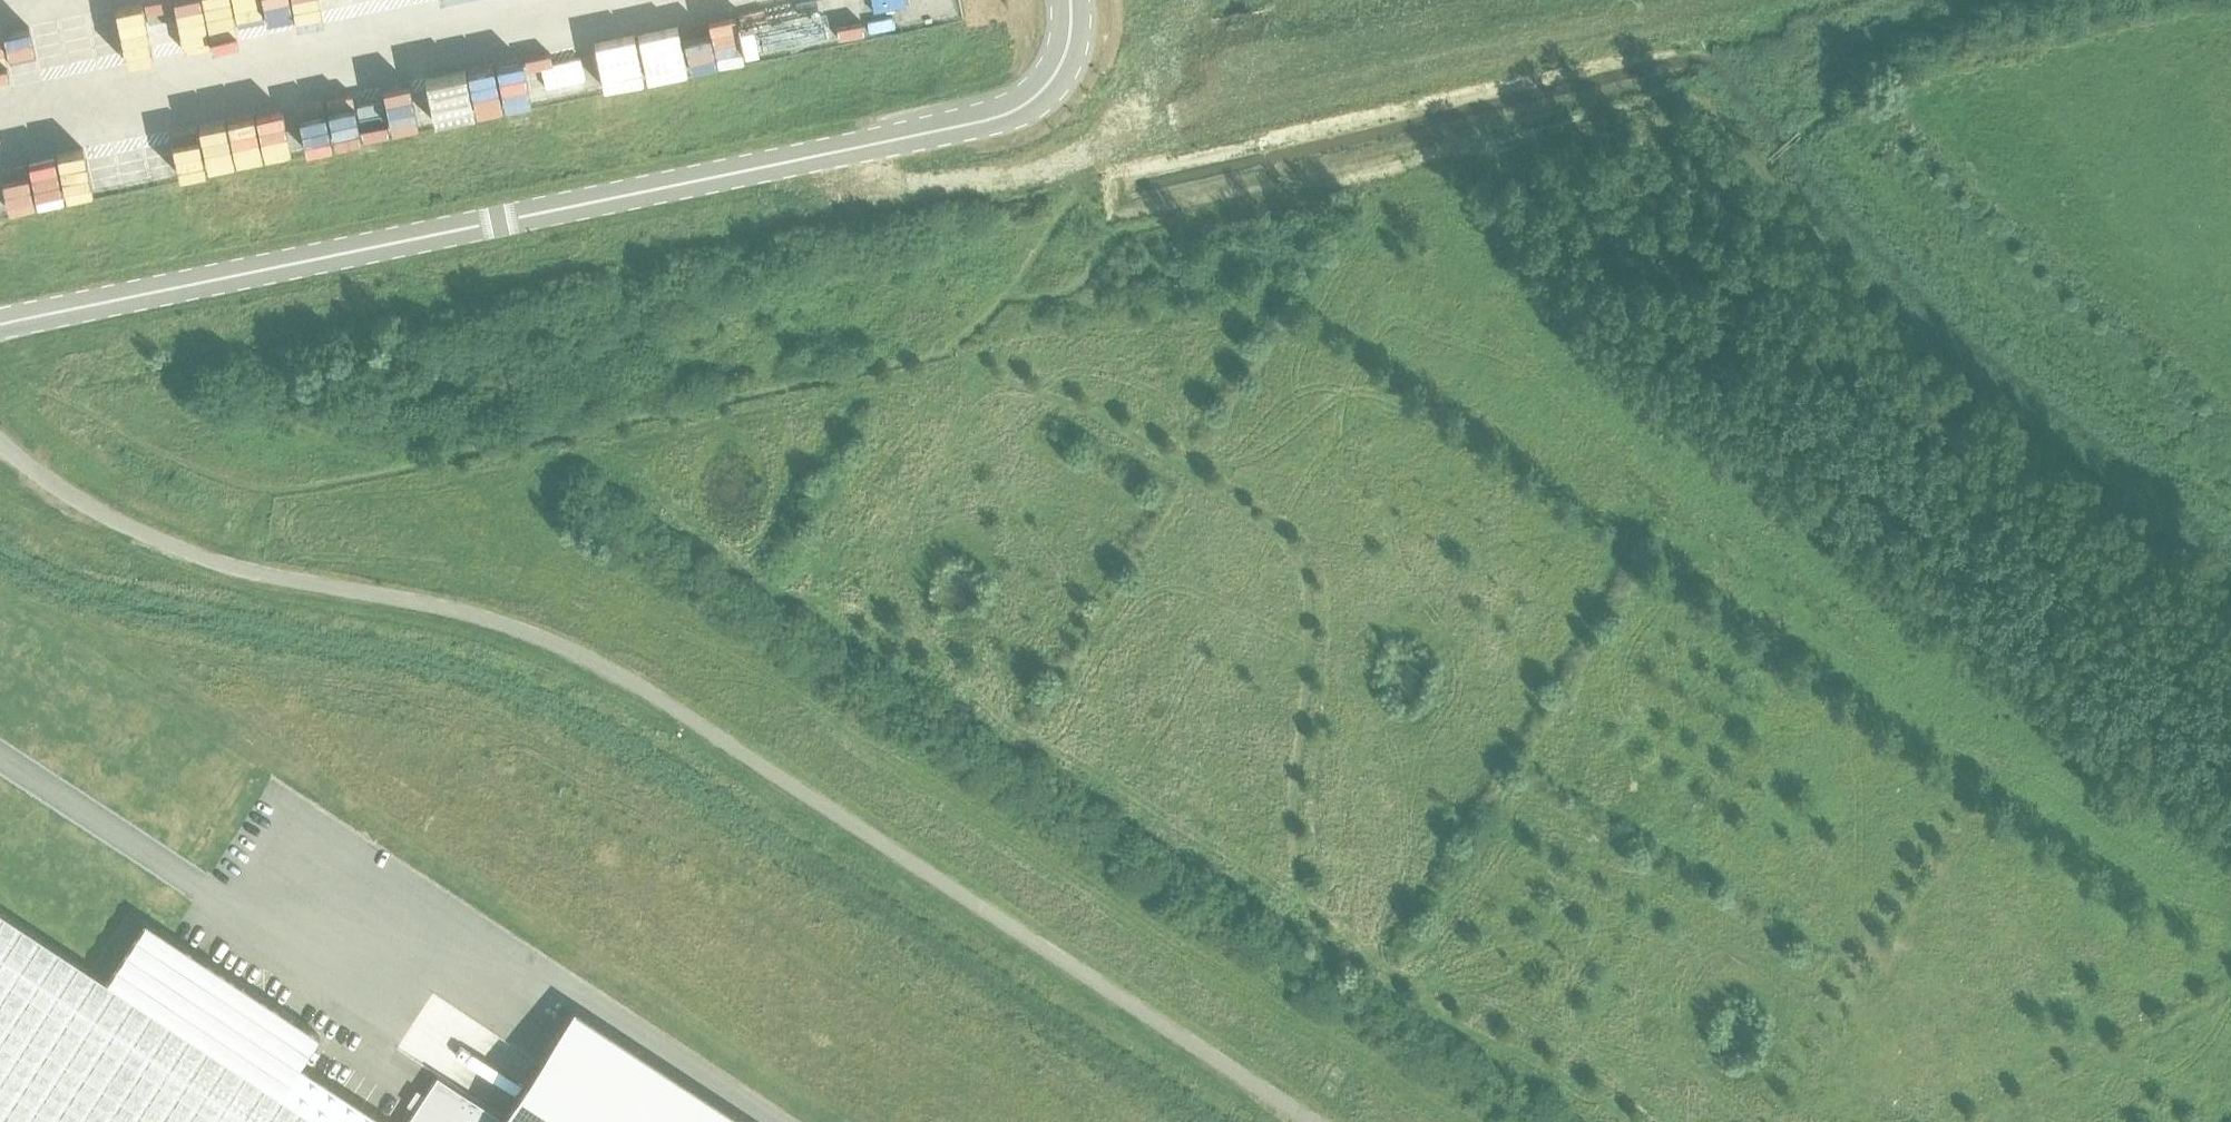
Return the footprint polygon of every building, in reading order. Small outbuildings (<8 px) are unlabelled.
[(874,12),(906,6),(905,0),(872,0),(874,12)] [(0,41),(0,62),(16,58),(11,38),(0,41)] [(51,57),(54,72),(77,67),(74,52),(51,57)] [(470,64),(472,77),(458,79),(464,114),(504,107),(496,60),(470,64)] [(184,124),(187,158),(226,154),(223,121),(184,124)] [(141,160),(147,178),(186,166),(180,148),(141,160)] [(300,1064),(320,1034),(219,968),(161,930),(128,982),(113,972),(107,981),(0,910),(0,1121),(389,1121),(300,1064)] [(407,1121),(749,1121),(575,1008),(503,1117),(438,1075),(407,1121)]
